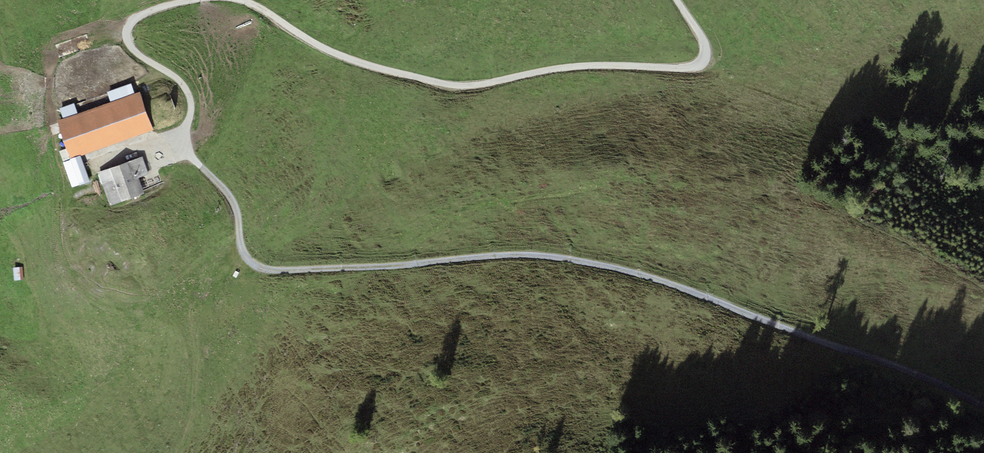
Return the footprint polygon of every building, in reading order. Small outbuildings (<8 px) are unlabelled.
[(132,84),(108,93),(111,101),(135,92),(132,84)] [(145,96),(59,123),(69,156),(155,129),(145,96)] [(63,117),(78,113),(76,104),(61,109),(63,117)] [(84,158),(73,162),(81,187),(93,183),(84,158)] [(112,181),(103,184),(110,205),(143,195),(138,179),(150,175),(145,159),(109,170),(112,181)] [(14,268),(15,281),(25,280),(24,267),(14,268)]
